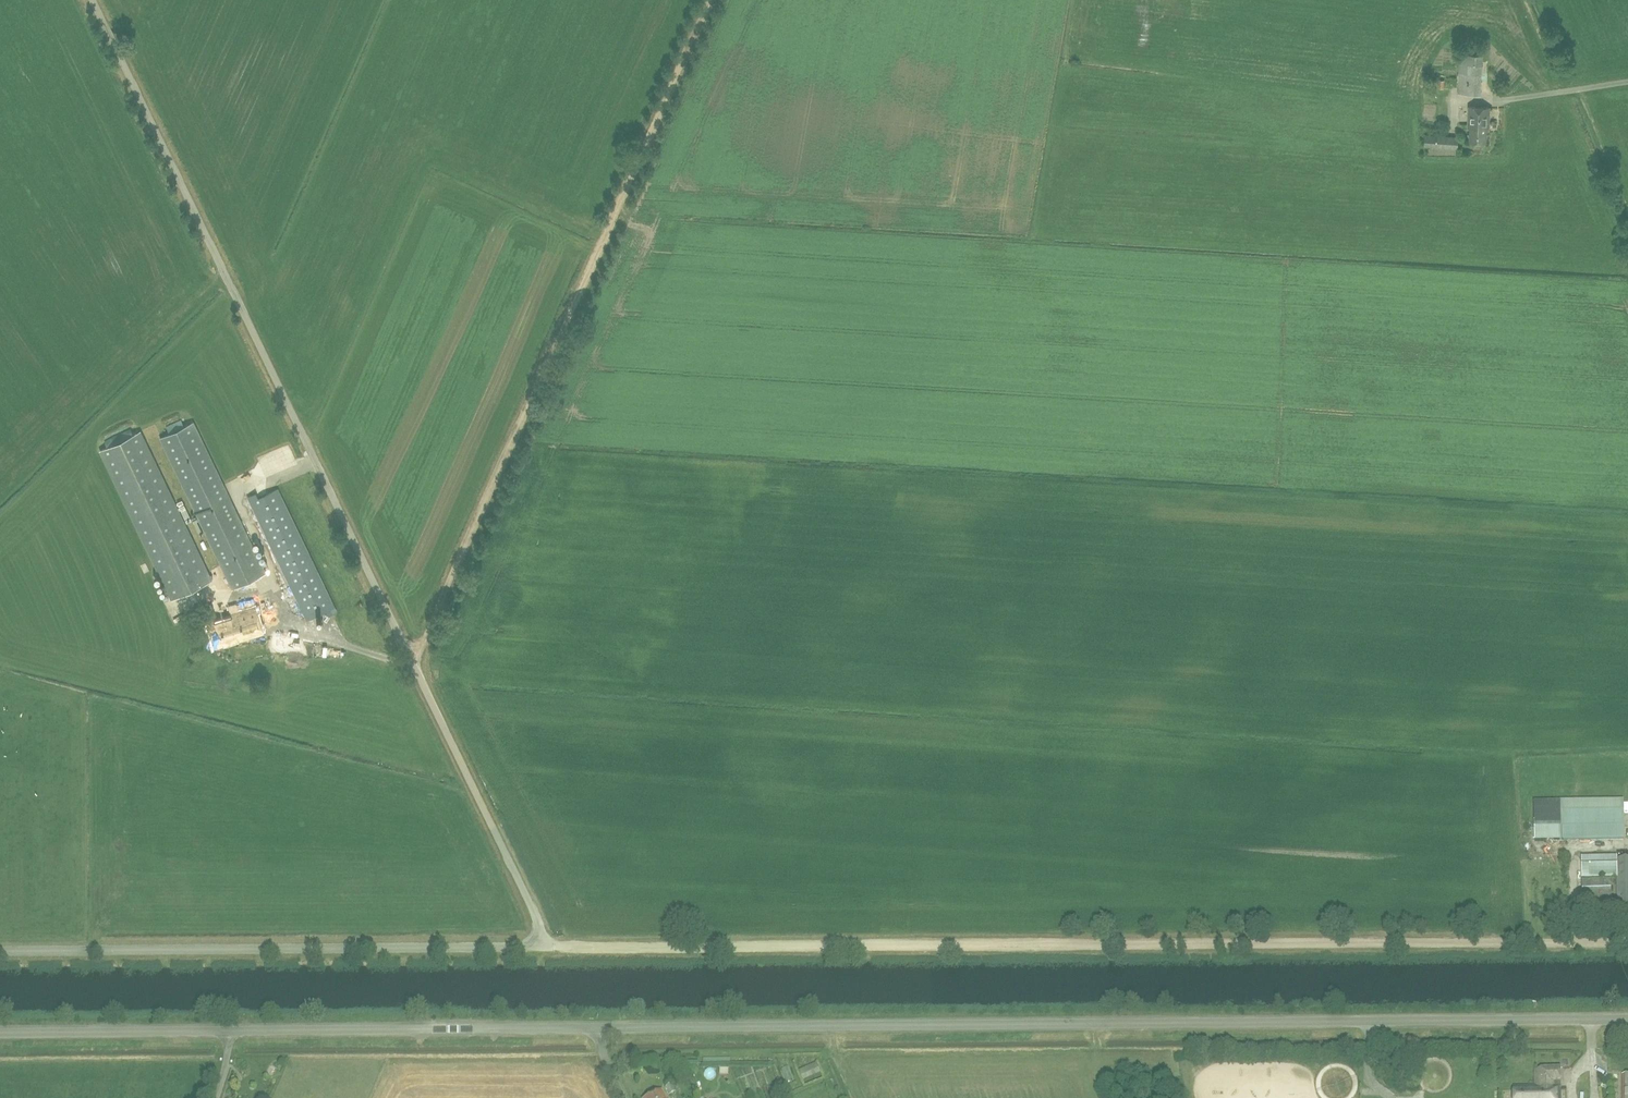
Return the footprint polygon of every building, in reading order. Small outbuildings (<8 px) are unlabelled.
[(1480,95),(1481,55),(1460,54),(1458,94),(1480,95)] [(1489,129),(1490,107),(1469,106),(1468,128),(1470,128),(1470,142),(1486,142),(1487,128),(1489,129)] [(1458,149),(1460,138),(1426,135),(1424,146),(1458,149)] [(232,588),(265,572),(193,421),(160,437),(232,588)] [(107,447),(99,450),(171,600),(213,580),(212,579),(213,578),(212,575),(210,575),(141,430),(133,434),(107,447)] [(337,612),(278,489),(258,498),(256,494),(248,497),(307,621),(327,611),(329,616),(337,612)] [(223,611),(222,601),(215,602),(216,612),(223,611)] [(205,620),(215,617),(212,604),(202,606),(205,620)] [(216,647),(264,633),(256,608),(208,622),(216,647)] [(1560,826),(1560,840),(1623,839),(1623,826),(1623,799),(1560,800),(1560,812),(1560,826)] [(1535,839),(1556,839),(1556,823),(1535,823),(1535,839)] [(1617,855),(1581,856),(1581,859),(1582,878),(1617,877),(1617,907),(1627,907),(1627,859),(1617,859),(1617,855)] [(1582,901),(1611,900),(1610,879),(1582,880),(1582,901)] [(1609,1070),(1609,1061),(1600,1062),(1600,1071),(1609,1070)] [(1550,1088),(1560,1088),(1560,1081),(1561,1081),(1561,1068),(1535,1069),(1535,1087),(1549,1087),(1550,1088)] [(669,1095),(675,1092),(671,1084),(664,1087),(669,1095)] [(1560,1088),(1550,1088),(1549,1087),(1535,1087),(1514,1087),(1514,1097),(1560,1097),(1560,1088)] [(661,1089),(643,1097),(666,1097),(661,1089)]
